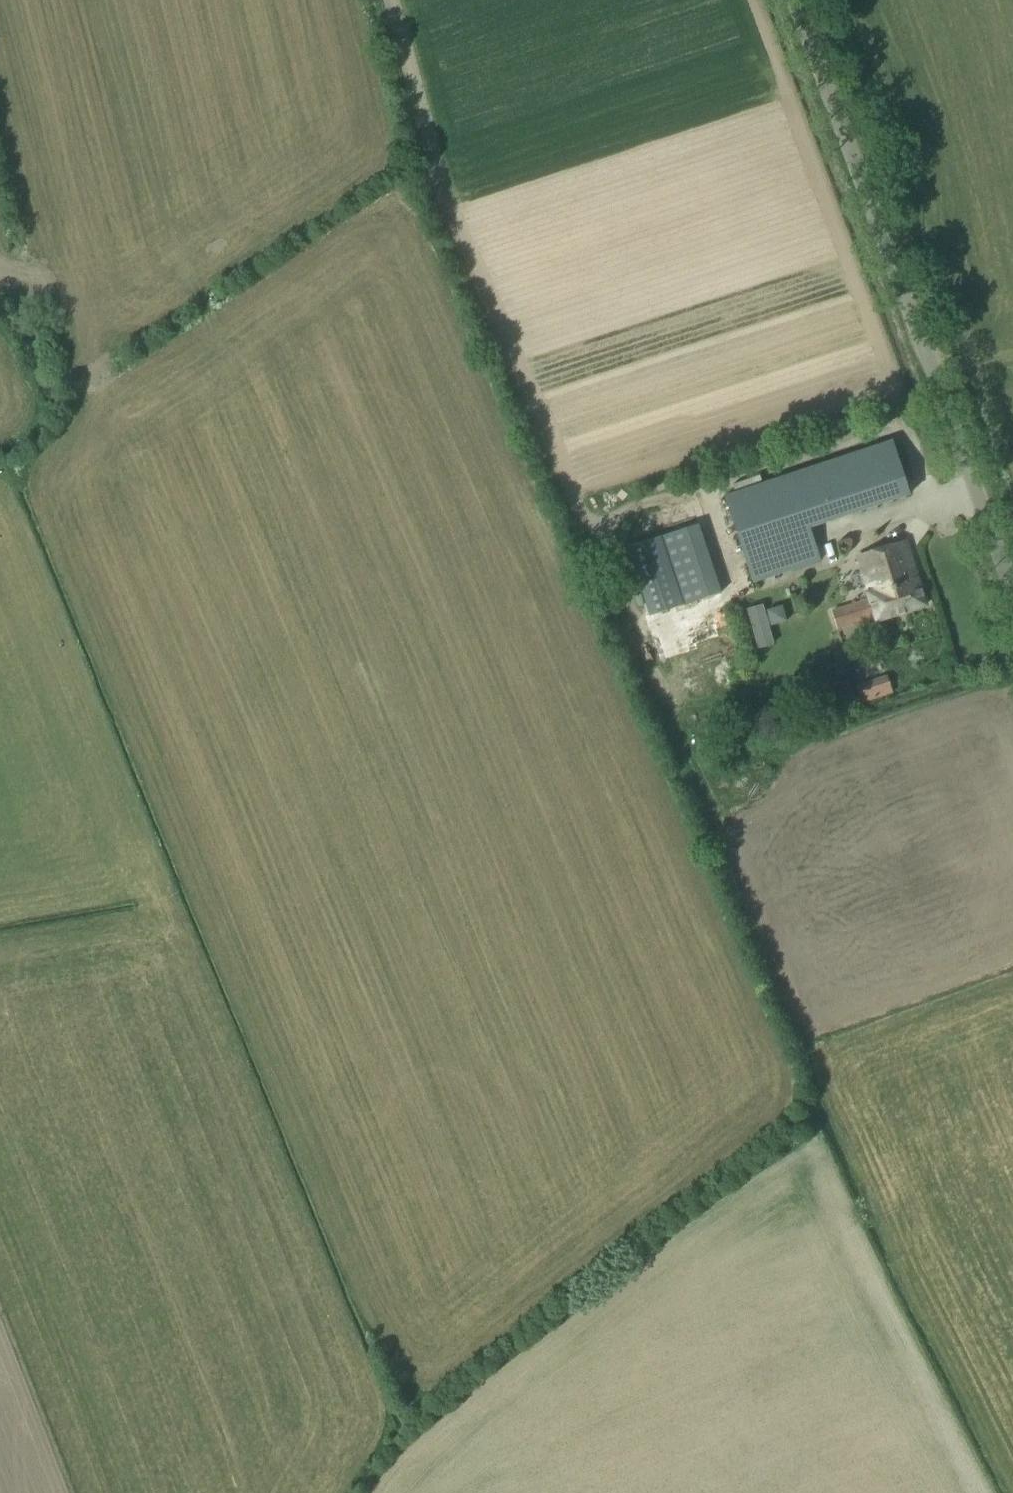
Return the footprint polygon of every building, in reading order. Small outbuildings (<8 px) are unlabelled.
[(891,441),(723,496),(752,582),(819,560),(809,527),(909,494),(891,441)] [(907,542),(855,558),(868,599),(831,610),(836,628),(872,617),(874,622),(926,607),(907,542)] [(763,605),(746,609),(758,649),(774,645),(768,625),(780,622),(784,615),(782,607),(765,612),(763,605)]
